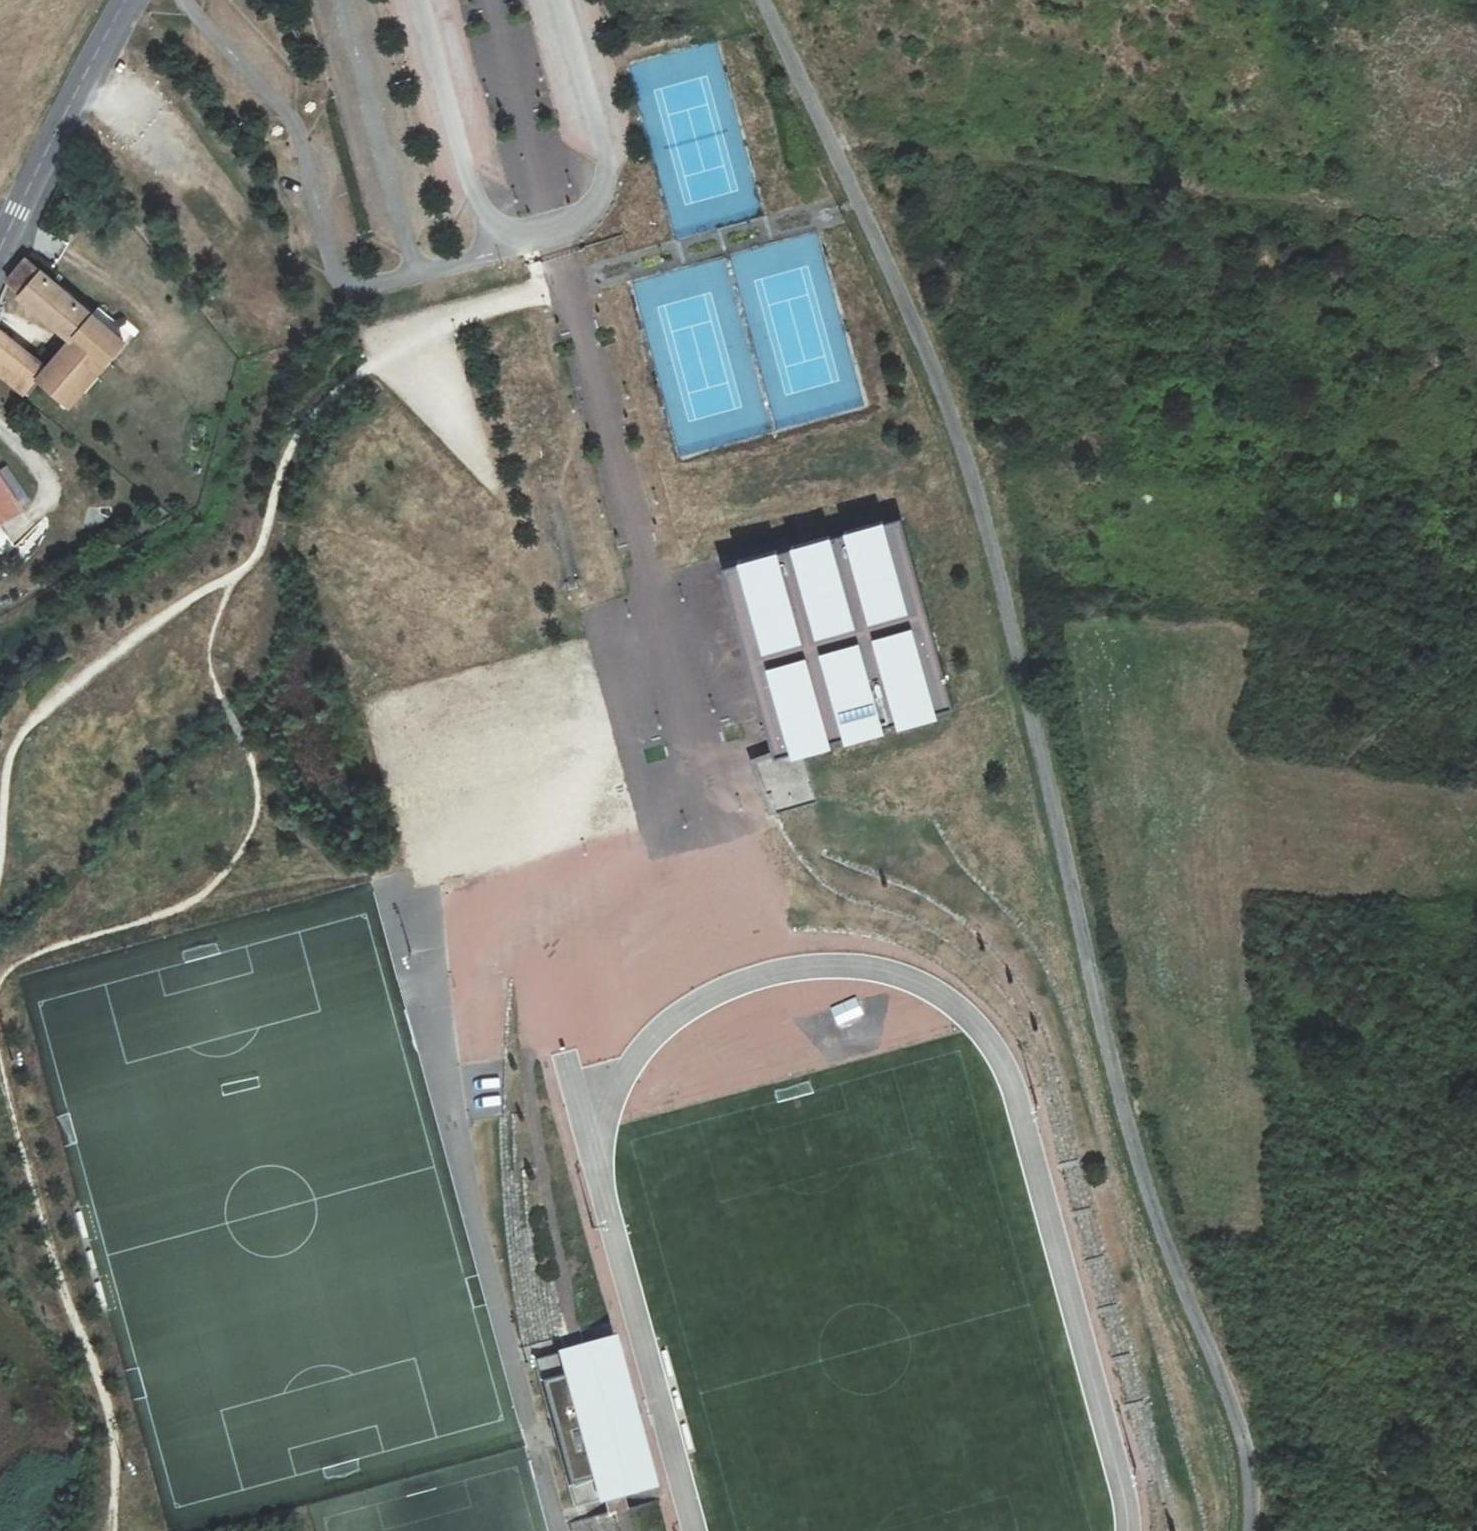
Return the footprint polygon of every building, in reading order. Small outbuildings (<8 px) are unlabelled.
[(15,272),(9,286),(8,290),(4,309),(17,320),(26,311),(65,342),(45,368),(0,330),(0,377),(24,395),(35,380),(69,408),(125,345),(26,260),(15,272)] [(22,510),(0,476),(0,523),(22,510)] [(901,516),(722,564),(774,756),(798,750),(953,708),(901,516)] [(9,546),(3,529),(0,530),(0,549),(9,546)] [(813,804),(798,750),(774,756),(751,762),(772,815),(813,804)] [(837,1029),(863,1022),(858,1004),(832,1011),(837,1029)] [(612,1341),(534,1362),(574,1507),(651,1486),(612,1341)] [(567,1525),(569,1530),(612,1530),(607,1515),(567,1525)]
